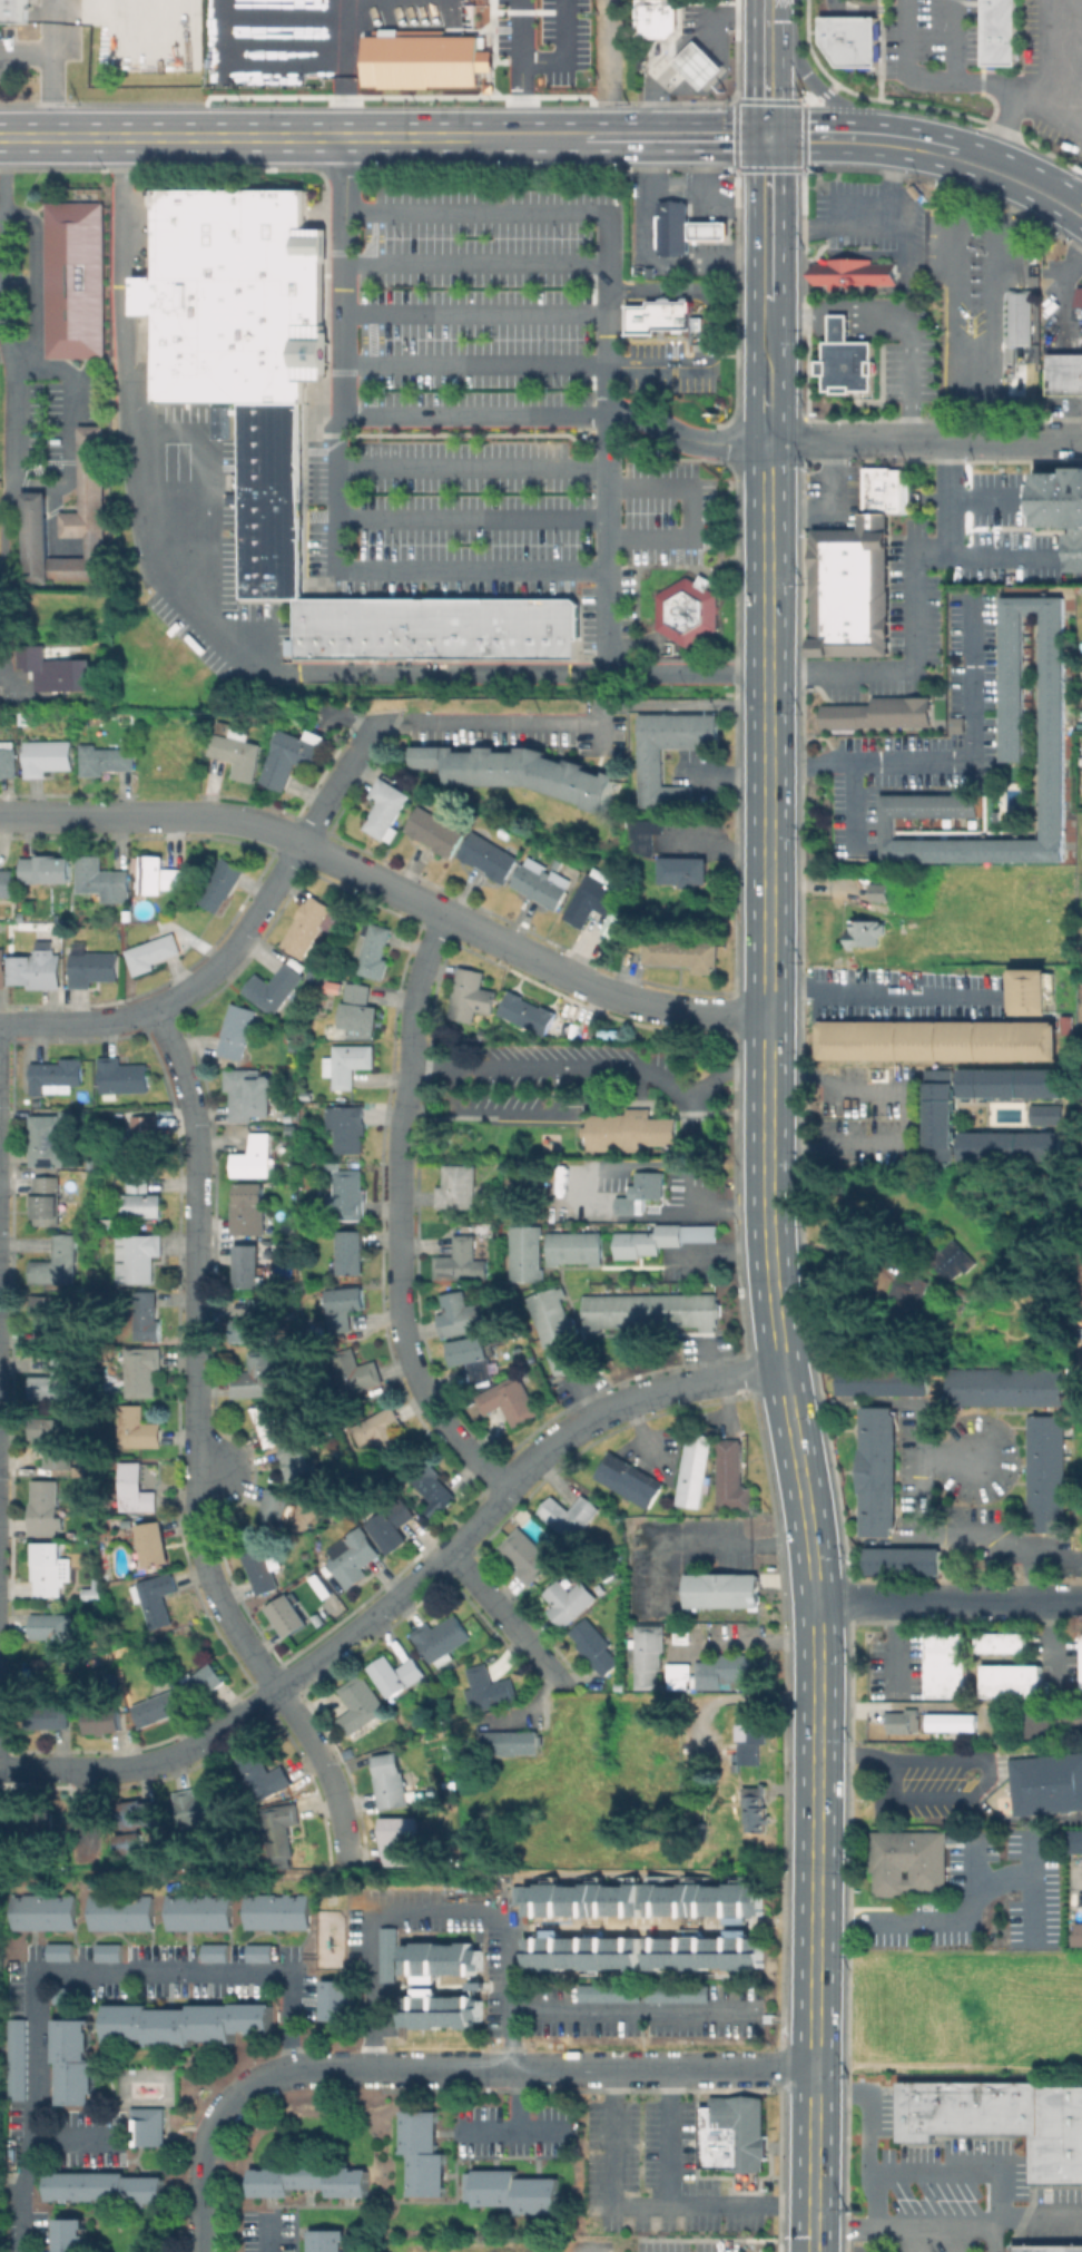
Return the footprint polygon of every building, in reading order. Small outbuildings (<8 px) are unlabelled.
[(29,22),(0,22),(0,0),(29,0),(29,22)] [(640,36),(640,0),(678,0),(678,28),(670,36),(640,36)] [(983,65),(984,0),(1016,0),(1016,65),(983,65)] [(822,20),(875,20),(875,67),(838,67),(820,45),(822,20)] [(384,33),(384,40),(401,40),(401,33),(417,35),(417,40),(422,40),(422,33),(447,35),(447,40),(482,41),(482,57),(489,57),(488,75),(482,75),(482,90),(367,88),(367,40),(375,40),(375,33),(384,33)] [(722,68),(705,86),(679,61),(698,42),(722,68)] [(323,228),(304,228),(304,187),(140,187),(140,204),(155,204),(155,275),(132,275),(132,314),(155,314),(155,401),(210,401),(233,401),(240,401),(301,401),(304,401),(304,380),(325,380),(325,370),(327,370),(327,331),(323,331),(323,228)] [(106,202),(106,358),(48,358),(48,202),(106,202)] [(689,202),(689,254),(660,253),(660,202),(689,202)] [(728,222),(728,238),(692,238),(694,222),(728,222)] [(873,258),(874,262),(898,262),(898,284),(816,284),(816,263),(829,263),(829,258),(873,258)] [(1034,287),(1034,345),(1011,345),(1010,287),(1034,287)] [(690,298),(690,329),(655,329),(655,334),(626,334),(626,303),(646,303),(646,298),(690,298)] [(847,315),(847,341),(874,341),(873,393),(820,393),(820,374),(815,374),(815,361),(820,361),(822,341),(828,341),(828,315),(847,315)] [(1081,395),(1081,353),(1048,352),(1047,394),(1081,395)] [(210,437),(233,437),(233,401),(210,401),(210,437)] [(240,482),(301,482),(301,401),(240,401),(240,441),(240,482)] [(106,429),(105,579),(29,579),(29,575),(24,575),(24,495),(50,495),(49,557),(83,557),(83,539),(61,539),(61,512),(81,512),(81,429),(106,429)] [(862,512),(862,467),(899,467),(901,482),(908,482),(908,512),(888,512),(862,512)] [(1071,468),(1081,468),(1081,529),(1069,529),(1069,528),(1041,528),(1041,486),(1041,472),(1071,472),(1071,468)] [(301,482),(240,482),(240,498),(301,498),(301,482)] [(1041,486),(1041,515),(1025,515),(1025,484),(1041,486)] [(301,515),(301,498),(240,498),(240,515),(301,515)] [(857,527),(810,528),(812,655),(888,655),(888,512),(862,512),(857,512),(857,527)] [(301,531),(301,515),(240,515),(240,531),(301,531)] [(1069,529),(1081,529),(1081,572),(1068,572),(1068,554),(1069,529)] [(301,548),(301,531),(240,531),(240,548),(301,548)] [(301,564),(301,548),(240,548),(240,564),(301,564)] [(301,564),(240,564),(240,597),(295,597),(301,597),(301,564)] [(656,594),(686,576),(695,580),(699,572),(711,579),(707,588),(716,593),(716,627),(686,645),(656,628),(656,594)] [(1066,596),(1066,861),(883,861),(883,794),(982,794),(983,816),(898,816),(898,839),(1044,839),(1044,610),(1027,610),(1027,761),(1003,760),(1003,596),(1066,596)] [(343,657),(343,597),(301,597),(295,597),(295,657),(343,657)] [(361,657),(361,597),(343,597),(343,657),(361,657)] [(376,657),(376,597),(361,597),(361,657),(376,657)] [(392,657),(392,597),(376,597),(376,657),(392,657)] [(409,657),(409,597),(392,597),(392,657),(409,657)] [(443,656),(443,597),(409,597),(409,657),(443,656)] [(578,603),(572,597),(443,597),(443,656),(573,656),(573,638),(578,638),(578,603)] [(50,658),(96,657),(97,689),(40,691),(39,670),(35,670),(35,654),(50,654),(50,658)] [(932,695),(932,730),(818,730),(819,705),(873,706),(874,695),(932,695)] [(719,713),(719,747),(662,747),(663,784),(694,784),(694,806),(639,806),(639,744),(640,744),(640,713),(719,713)] [(253,732),(250,740),(265,744),(255,782),(234,776),(237,762),(210,755),(216,732),(222,734),(224,721),(238,724),(237,727),(253,732)] [(285,728),(311,740),(314,734),(327,740),(325,746),(314,770),(298,763),(286,791),(263,781),(285,728)] [(75,740),(75,770),(48,770),(48,777),(27,777),(27,741),(75,740)] [(18,776),(0,776),(0,741),(16,741),(16,747),(18,747),(18,776)] [(136,748),(136,770),(105,770),(105,775),(83,775),(83,744),(98,744),(98,748),(136,748)] [(459,751),(479,751),(479,746),(499,746),(499,751),(519,751),(519,746),(534,746),(550,752),(549,755),(568,762),(569,758),(588,764),(587,768),(607,775),(608,771),(619,774),(617,782),(616,781),(604,813),(584,806),(586,803),(528,784),(447,784),(447,767),(414,767),(414,745),(459,746),(459,751)] [(388,773),(401,781),(399,785),(414,795),(394,825),(401,830),(393,842),(386,839),(385,841),(366,828),(373,816),(371,815),(381,801),(372,796),(384,776),(385,777),(388,773)] [(468,832),(451,859),(434,848),(435,845),(425,840),(424,841),(406,830),(422,804),(468,832)] [(663,821),(663,835),(652,835),(652,856),(631,856),(631,821),(663,821)] [(476,830),(521,858),(508,879),(509,880),(506,884),(488,873),(490,871),(479,864),(478,866),(460,855),(462,851),(462,852),(476,830)] [(60,854),(60,858),(73,858),(73,882),(22,882),(22,858),(38,858),(38,854),(60,854)] [(131,891),(132,902),(102,902),(102,892),(78,892),(78,854),(102,854),(102,871),(130,871),(130,891),(131,891)] [(165,855),(165,868),(186,868),(186,872),(189,872),(188,881),(185,880),(185,890),(164,889),(164,893),(140,893),(141,871),(136,871),(136,855),(141,856),(141,854),(165,855)] [(246,869),(228,899),(227,898),(218,912),(197,900),(224,855),(246,869)] [(709,858),(708,884),(699,883),(699,888),(680,888),(680,883),(660,883),(660,856),(709,858)] [(525,862),(544,873),(547,869),(555,873),(552,879),(570,889),(558,911),(513,884),(525,862)] [(14,897),(0,897),(0,869),(14,869),(14,897)] [(624,892),(610,917),(598,909),(586,929),(564,917),(592,871),(624,892)] [(893,883),(892,900),(873,899),(873,882),(893,883)] [(314,892),(337,907),(304,959),(282,944),(298,918),(297,917),(306,901),(308,902),(314,892)] [(329,929),(337,917),(343,920),(335,932),(329,929)] [(888,922),(887,933),(883,933),(883,937),(882,937),(882,944),(848,944),(848,930),(853,930),(854,919),(884,919),(884,922),(888,922)] [(366,922),(372,923),(373,922),(393,928),(384,958),(390,959),(384,980),(358,972),(363,958),(356,956),(363,933),(366,922)] [(156,968),(135,976),(126,950),(175,932),(183,952),(154,963),(156,968)] [(719,942),(718,973),(694,972),(694,966),(643,962),(645,938),(719,942)] [(120,951),(120,980),(92,980),(92,989),(69,989),(70,951),(120,951)] [(62,953),(62,988),(29,989),(29,983),(10,985),(10,956),(31,956),(31,953),(62,953)] [(306,976),(297,988),(303,991),(281,1018),(276,1015),(275,1017),(243,991),(258,972),(270,982),(288,961),(306,976)] [(498,991),(493,1014),(478,1010),(474,1022),(451,1017),(454,1000),(453,999),(461,966),(486,971),(483,987),(498,991)] [(1050,968),(1050,1014),(1014,1014),(1014,1010),(1012,1010),(1012,971),(1014,971),(1014,968),(1050,968)] [(326,991),(329,981),(343,985),(340,995),(326,991)] [(350,986),(373,990),(371,1005),(381,1007),(375,1039),(355,1036),(356,1029),(342,1027),(350,986)] [(524,999),(540,1007),(542,1005),(559,1012),(547,1036),(500,1014),(512,989),(525,996),(524,999)] [(258,1010),(242,1060),(218,1052),(224,1036),(223,1035),(233,1002),(258,1010)] [(1060,1020),(1060,1059),(819,1058),(819,1020),(1006,1020),(1060,1020)] [(375,1045),(375,1068),(354,1068),(355,1089),(335,1089),(334,1076),(324,1077),(324,1057),(334,1056),(334,1045),(375,1045)] [(121,1056),(121,1065),(149,1064),(150,1091),(101,1094),(101,1084),(99,1084),(99,1068),(100,1068),(100,1057),(121,1056)] [(85,1058),(83,1086),(73,1085),(73,1094),(32,1094),(32,1063),(62,1063),(62,1058),(85,1058)] [(275,1074),(275,1117),(250,1117),(250,1123),(228,1123),(228,1094),(224,1094),(224,1066),(264,1066),(264,1074),(275,1074)] [(956,1068),(955,1159),(927,1159),(927,1068),(956,1068)] [(1066,1069),(1065,1096),(962,1096),(962,1068),(1066,1069)] [(302,1098),(302,1088),(315,1088),(315,1098),(302,1098)] [(1068,1104),(1068,1124),(1033,1124),(1033,1104),(1068,1104)] [(365,1105),(365,1123),(366,1123),(367,1136),(364,1136),(364,1153),(336,1154),(335,1128),(328,1128),(327,1106),(362,1106),(362,1105),(365,1105)] [(75,1110),(75,1135),(71,1135),(71,1145),(65,1145),(65,1165),(32,1165),(32,1115),(62,1115),(62,1110),(75,1110)] [(678,1118),(678,1145),(651,1145),(651,1149),(589,1149),(589,1137),(582,1137),(582,1126),(589,1126),(589,1115),(651,1114),(651,1118),(678,1118)] [(134,1156),(134,1118),(159,1118),(158,1156),(134,1156)] [(289,1133),(289,1122),(302,1122),(302,1133),(289,1133)] [(1064,1132),(1064,1159),(962,1159),(962,1132),(1064,1132)] [(272,1133),(272,1164),(279,1164),(278,1175),(273,1175),(273,1176),(235,1176),(235,1154),(252,1154),(252,1133),(272,1133)] [(476,1165),(475,1208),(436,1206),(437,1186),(444,1186),(445,1164),(476,1165)] [(366,1188),(366,1220),(335,1220),(335,1215),(327,1215),(328,1195),(335,1195),(335,1169),(363,1169),(363,1188),(366,1188)] [(665,1172),(663,1200),(638,1198),(637,1214),(618,1213),(618,1196),(630,1197),(631,1185),(637,1185),(637,1172),(665,1172)] [(151,1174),(151,1193),(163,1193),(164,1217),(125,1217),(125,1194),(128,1194),(128,1174),(151,1174)] [(62,1188),(62,1194),(57,1193),(57,1195),(61,1195),(60,1226),(36,1225),(36,1215),(30,1214),(30,1194),(36,1195),(36,1176),(57,1176),(57,1188),(62,1188)] [(265,1183),(265,1195),(267,1195),(267,1234),(233,1234),(233,1201),(237,1201),(237,1183),(265,1183)] [(105,1224),(105,1214),(120,1214),(120,1224),(105,1224)] [(718,1224),(718,1241),(683,1241),(683,1246),(661,1246),(661,1255),(641,1255),(641,1259),(617,1259),(617,1232),(658,1232),(658,1224),(682,1223),(682,1224),(718,1224)] [(544,1225),(544,1237),(542,1237),(542,1269),(545,1269),(545,1281),(513,1281),(513,1225),(544,1225)] [(128,1235),(164,1234),(164,1255),(155,1255),(156,1283),(127,1283),(127,1281),(119,1281),(118,1230),(128,1230),(128,1235)] [(365,1230),(365,1274),(341,1274),(340,1231),(365,1230)] [(603,1232),(604,1264),(591,1265),(592,1262),(562,1262),(562,1265),(550,1265),(550,1233),(603,1232)] [(78,1234),(78,1263),(77,1263),(77,1283),(32,1283),(32,1261),(56,1261),(55,1234),(78,1234)] [(476,1234),(476,1260),(489,1260),(489,1279),(435,1280),(435,1255),(455,1255),(455,1234),(476,1234)] [(948,1265),(942,1272),(953,1282),(974,1259),(951,1238),(937,1254),(948,1265)] [(269,1276),(269,1286),(262,1286),(262,1287),(237,1287),(237,1244),(262,1244),(262,1276),(269,1276)] [(352,1311),(353,1331),(332,1333),(329,1312),(324,1313),(318,1292),(328,1291),(328,1290),(364,1286),(366,1310),(352,1311)] [(558,1286),(559,1289),(563,1286),(567,1296),(562,1298),(570,1318),(573,1315),(580,1332),(576,1334),(582,1352),(587,1351),(591,1362),(579,1368),(580,1370),(565,1375),(564,1372),(557,1375),(528,1298),(558,1286)] [(466,1290),(470,1305),(485,1302),(491,1329),(444,1338),(440,1314),(446,1313),(442,1294),(466,1290)] [(158,1291),(158,1320),(163,1320),(163,1336),(158,1338),(158,1339),(137,1339),(138,1343),(131,1343),(131,1335),(137,1335),(136,1311),(130,1311),(129,1303),(137,1303),(136,1291),(158,1291)] [(719,1293),(719,1302),(722,1302),(722,1316),(719,1316),(719,1326),(716,1326),(717,1331),(701,1331),(701,1325),(681,1325),(681,1331),(665,1331),(663,1326),(641,1326),(641,1332),(623,1332),(623,1326),(603,1326),(603,1333),(589,1333),(589,1328),(586,1328),(584,1295),(719,1293)] [(66,1335),(66,1345),(61,1345),(61,1347),(37,1347),(38,1316),(32,1316),(33,1295),(59,1295),(59,1335),(66,1335)] [(272,1299),(272,1343),(234,1342),(234,1319),(250,1319),(250,1299),(272,1299)] [(485,1334),(494,1379),(473,1383),(469,1362),(454,1365),(450,1342),(485,1334)] [(354,1347),(361,1365),(377,1360),(385,1383),(345,1397),(331,1354),(354,1347)] [(156,1397),(128,1398),(126,1348),(160,1348),(160,1364),(156,1365),(156,1397)] [(275,1350),(276,1369),(293,1368),(294,1386),(278,1387),(279,1394),(233,1398),(232,1372),(250,1371),(249,1352),(275,1350)] [(76,1355),(76,1399),(31,1398),(31,1375),(55,1375),(53,1355),(76,1355)] [(931,1368),(931,1393),(843,1394),(842,1368),(931,1368)] [(1064,1368),(1065,1404),(950,1406),(948,1369),(1064,1368)] [(519,1373),(540,1413),(514,1427),(503,1406),(486,1414),(476,1397),(519,1373)] [(291,1440),(268,1448),(253,1408),(275,1400),(291,1440)] [(396,1428),(404,1445),(385,1455),(376,1439),(362,1446),(352,1427),(394,1404),(404,1423),(396,1428)] [(161,1422),(161,1447),(119,1447),(119,1406),(144,1406),(145,1422),(161,1422)] [(899,1414),(898,1527),(895,1527),(895,1536),(864,1536),(864,1494),(862,1494),(862,1448),(864,1448),(864,1407),(895,1407),(895,1414),(899,1414)] [(1066,1414),(1066,1531),(1030,1531),(1030,1414),(1066,1414)] [(73,1418),(72,1468),(46,1468),(46,1440),(30,1440),(30,1418),(48,1418),(73,1418)] [(712,1436),(700,1508),(676,1504),(689,1431),(712,1436)] [(753,1486),(753,1509),(717,1509),(718,1439),(741,1439),(740,1442),(742,1442),(741,1484),(747,1484),(747,1486),(753,1486)] [(315,1478),(292,1484),(283,1448),(306,1442),(315,1478)] [(665,1482),(649,1509),(631,1498),(628,1504),(621,1499),(623,1494),(594,1476),(610,1450),(665,1482)] [(458,1497),(443,1511),(407,1475),(426,1457),(441,1471),(436,1476),(458,1497)] [(157,1490),(157,1511),(120,1511),(120,1461),(142,1461),(142,1490),(157,1490)] [(60,1480),(60,1505),(59,1505),(58,1536),(30,1536),(31,1502),(32,1502),(33,1480),(60,1480)] [(294,1495),(282,1529),(260,1521),(272,1487),(294,1495)] [(601,1509),(572,1543),(539,1512),(553,1495),(570,1510),(583,1495),(601,1509)] [(409,1540),(388,1554),(367,1525),(387,1510),(387,1509),(405,1496),(419,1514),(400,1527),(409,1540)] [(164,1520),(171,1563),(145,1567),(140,1546),(138,1546),(137,1539),(140,1539),(137,1525),(164,1520)] [(368,1575),(347,1590),(341,1580),(342,1580),(328,1561),(334,1557),(328,1549),(362,1525),(370,1535),(368,1536),(382,1555),(364,1568),(368,1575)] [(555,1560),(530,1586),(515,1571),(520,1567),(499,1547),(520,1526),(555,1560)] [(264,1539),(279,1587),(258,1595),(248,1566),(247,1566),(240,1546),(244,1545),(244,1546),(264,1539)] [(62,1543),(62,1563),(63,1561),(63,1596),(36,1596),(37,1580),(33,1580),(33,1564),(35,1564),(35,1541),(62,1543)] [(944,1548),(943,1574),(868,1573),(868,1547),(944,1548)] [(313,1576),(322,1570),(332,1585),(323,1592),(313,1576)] [(166,1595),(175,1624),(153,1629),(145,1600),(137,1603),(132,1586),(139,1584),(138,1583),(175,1571),(180,1590),(166,1595)] [(705,1573),(760,1574),(760,1578),(765,1578),(765,1588),(760,1588),(760,1607),(688,1607),(688,1574),(705,1574),(705,1573)] [(105,1576),(104,1596),(85,1596),(86,1584),(97,1584),(97,1576),(105,1576)] [(560,1579),(571,1590),(582,1580),(598,1597),(563,1628),(549,1612),(555,1605),(544,1593),(560,1579)] [(309,1623),(287,1637),(267,1608),(289,1594),(309,1623)] [(73,1613),(75,1656),(49,1656),(49,1638),(32,1638),(32,1614),(73,1613)] [(456,1614),(472,1637),(432,1663),(419,1643),(419,1644),(412,1633),(430,1622),(434,1628),(456,1614)] [(621,1662),(604,1676),(578,1646),(580,1644),(570,1633),(588,1617),(612,1644),(608,1647),(621,1662)] [(666,1625),(666,1651),(662,1651),(662,1670),(659,1670),(659,1690),(636,1688),(636,1665),(630,1665),(630,1638),(636,1638),(636,1625),(666,1625)] [(691,1627),(691,1643),(676,1642),(676,1626),(691,1627)] [(925,1633),(926,1698),(966,1697),(965,1632),(925,1633)] [(1026,1632),(977,1633),(978,1653),(1027,1652),(1026,1632)] [(473,1665),(473,1666),(488,1663),(493,1683),(512,1677),(519,1700),(480,1711),(471,1678),(466,1681),(464,1672),(462,1664),(476,1653),(481,1659),(473,1665)] [(769,1654),(768,1681),(765,1681),(765,1687),(755,1687),(754,1682),(746,1682),(746,1687),(732,1687),(731,1682),(724,1682),(724,1688),(698,1688),(698,1687),(691,1687),(692,1680),(688,1680),(689,1688),(669,1688),(669,1680),(669,1663),(692,1663),(692,1677),(697,1677),(697,1661),(720,1661),(720,1653),(769,1654)] [(388,1654),(397,1667),(414,1656),(426,1675),(423,1677),(425,1681),(417,1685),(416,1682),(390,1700),(368,1667),(388,1654)] [(215,1662),(229,1681),(199,1703),(186,1683),(187,1683),(184,1678),(194,1672),(197,1675),(215,1662)] [(1041,1664),(981,1664),(981,1696),(1040,1697),(1041,1664)] [(387,1708),(348,1736),(336,1719),(352,1708),(338,1688),(363,1672),(387,1708)] [(184,1712),(141,1729),(139,1725),(140,1725),(132,1705),(175,1690),(184,1712)] [(87,1703),(88,1710),(121,1707),(122,1731),(108,1732),(109,1735),(100,1735),(100,1732),(88,1733),(87,1712),(78,1713),(78,1703),(87,1703)] [(72,1705),(72,1727),(29,1727),(29,1705),(72,1705)] [(1061,1706),(1081,1706),(1081,1733),(1051,1733),(1051,1736),(1032,1736),(1032,1710),(1061,1710),(1061,1706)] [(914,1708),(914,1732),(889,1732),(889,1720),(887,1720),(887,1712),(909,1712),(909,1708),(914,1708)] [(980,1711),(980,1732),(925,1731),(925,1711),(980,1711)] [(768,1722),(767,1743),(760,1743),(760,1764),(727,1764),(728,1742),(740,1742),(740,1721),(768,1722)] [(539,1731),(539,1735),(543,1735),(543,1745),(539,1745),(539,1753),(518,1753),(518,1755),(501,1755),(501,1754),(480,1754),(480,1745),(475,1745),(475,1735),(480,1735),(480,1731),(539,1731)] [(257,1747),(270,1772),(284,1765),(294,1783),(260,1801),(237,1757),(257,1747)] [(410,1804),(381,1810),(374,1776),(378,1775),(375,1755),(400,1751),(410,1804)] [(1011,1759),(1081,1753),(1081,1808),(1075,1809),(1016,1814),(1011,1759)] [(766,1783),(766,1805),(767,1805),(767,1814),(770,1814),(770,1823),(767,1823),(767,1831),(748,1831),(748,1810),(745,1810),(745,1805),(744,1805),(744,1785),(748,1785),(748,1783),(766,1783)] [(195,1788),(197,1795),(224,1790),(230,1817),(184,1828),(177,1802),(175,1792),(195,1788)] [(145,1799),(145,1802),(159,1800),(163,1823),(127,1828),(124,1802),(145,1799)] [(295,1857),(270,1861),(263,1808),(298,1802),(302,1823),(289,1825),(295,1857)] [(56,1803),(56,1841),(53,1841),(53,1849),(27,1849),(28,1841),(12,1841),(12,1835),(6,1835),(6,1824),(12,1824),(12,1819),(32,1819),(32,1803),(56,1803)] [(432,1820),(431,1844),(420,1844),(417,1864),(385,1864),(382,1830),(383,1818),(421,1817),(421,1820),(432,1820)] [(948,1831),(948,1891),(907,1891),(908,1896),(876,1896),(876,1870),(872,1870),(872,1831),(948,1831)] [(1071,1831),(1081,1831),(1081,1854),(1071,1854),(1071,1831)] [(118,1855),(143,1852),(141,1832),(116,1834),(118,1855)] [(766,1883),(766,1917),(524,1915),(524,1881),(766,1883)] [(10,1893),(75,1893),(75,1929),(10,1929),(10,1893)] [(166,1893),(229,1893),(229,1929),(166,1929),(166,1893)] [(243,1893),(307,1893),(307,1929),(243,1929),(243,1893)] [(88,1894),(153,1894),(153,1930),(88,1930),(88,1894)] [(526,1936),(540,1937),(541,1921),(526,1920),(526,1936)] [(1073,1921),(1072,1945),(1081,1945),(1081,1921),(1073,1921)] [(401,1927),(401,1981),(382,1982),(382,1927),(401,1927)] [(763,1933),(761,1971),(525,1969),(525,1931),(763,1933)] [(485,1941),(485,1977),(409,1977),(409,1941),(485,1941)] [(46,1942),(71,1942),(71,1960),(46,1960),(46,1942)] [(95,1943),(120,1943),(120,1961),(95,1961),(95,1943)] [(201,1943),(226,1943),(226,1961),(201,1961),(201,1943)] [(245,1943),(270,1943),(270,1961),(245,1961),(245,1943)] [(320,2020),(349,2020),(349,1980),(320,1979),(320,2020)] [(643,1988),(643,2004),(579,2004),(580,1988),(643,1988)] [(481,1992),(480,2028),(400,2028),(401,1992),(481,1992)] [(105,2004),(147,2005),(147,2008),(188,2008),(188,2004),(230,2005),(230,2003),(270,2003),(269,2033),(230,2033),(230,2042),(188,2042),(188,2046),(146,2046),(146,2042),(104,2042),(105,2004)] [(24,2100),(25,2019),(8,2019),(7,2100),(24,2100)] [(53,2019),(90,2019),(90,2062),(94,2062),(94,2104),(58,2104),(58,2062),(53,2062),(53,2019)] [(934,2080),(933,2134),(933,2143),(896,2142),(896,2079),(934,2080)] [(958,2134),(933,2134),(934,2080),(958,2080),(958,2134)] [(972,2134),(958,2134),(958,2080),(973,2080),(972,2134)] [(987,2134),(972,2134),(973,2080),(988,2080),(987,2134)] [(988,2080),(1011,2080),(1010,2135),(987,2134),(988,2080)] [(1011,2080),(1040,2080),(1040,2085),(1040,2135),(1031,2135),(1010,2135),(1011,2080)] [(1040,2085),(1081,2086),(1081,2183),(1031,2183),(1031,2135),(1040,2135),(1040,2085)] [(765,2097),(765,2134),(767,2134),(767,2136),(769,2136),(769,2158),(765,2158),(765,2171),(730,2171),(730,2166),(702,2166),(702,2105),(711,2105),(712,2097),(765,2097)] [(162,2107),(129,2107),(129,2118),(135,2118),(135,2146),(162,2146),(162,2107)] [(399,2111),(436,2111),(436,2152),(444,2152),(444,2195),(406,2195),(406,2153),(399,2153),(399,2111)] [(249,2168),(249,2195),(288,2196),(288,2189),(326,2189),(326,2196),(366,2196),(366,2167),(326,2167),(326,2162),(287,2161),(287,2168),(249,2168)] [(557,2177),(515,2178),(515,2170),(462,2170),(462,2201),(472,2201),(472,2206),(514,2206),(514,2213),(557,2213),(557,2177)] [(44,2200),(162,2202),(162,2176),(124,2175),(124,2172),(45,2171),(44,2200)] [(84,2218),(55,2218),(55,2251),(85,2251),(84,2218)] [(344,2229),(344,2251),(307,2251),(306,2229),(344,2229)] [(1015,2243),(1081,2244),(1081,2251),(1015,2251),(1015,2243)]
